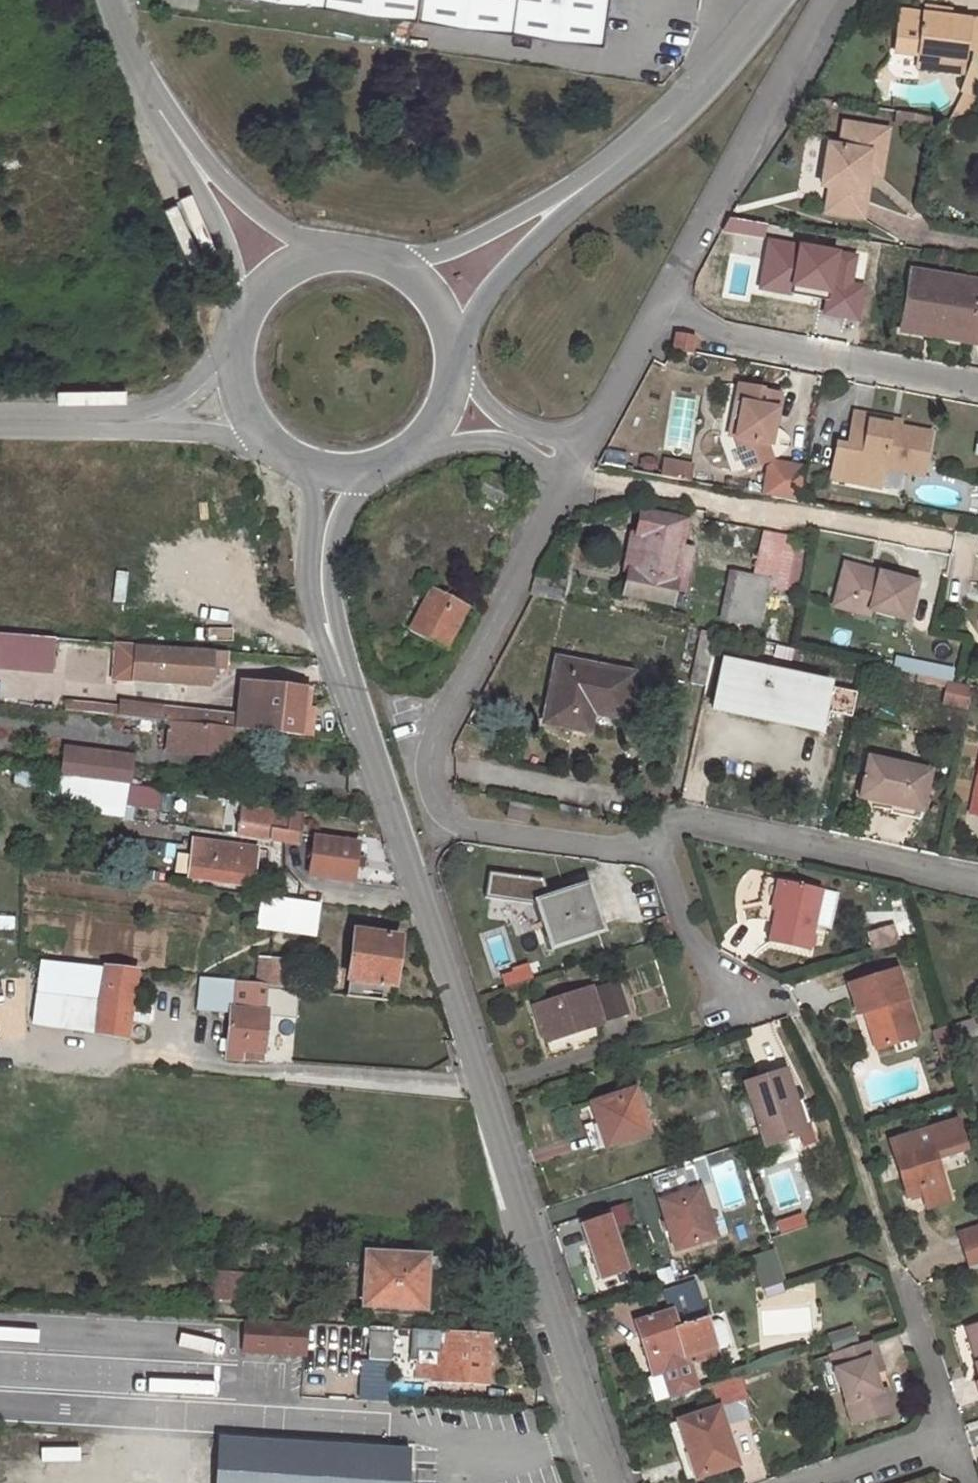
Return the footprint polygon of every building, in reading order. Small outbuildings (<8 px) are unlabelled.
[(602,44),(608,0),(281,0),(602,44)] [(964,49),(968,20),(901,13),(896,52),(919,55),(917,67),(961,72),(964,49)] [(968,20),(964,49),(977,50),(977,16),(968,20)] [(976,98),(977,95),(977,64),(972,63),(960,92),(966,94),(976,98)] [(976,98),(966,94),(952,121),(964,123),(976,98)] [(889,130),(843,123),(841,140),(829,139),(821,187),(828,188),(825,211),(863,217),(868,190),(863,189),(866,172),(881,175),(889,130)] [(955,279),(910,271),(902,320),(977,332),(977,293),(954,289),(955,279)] [(955,279),(954,289),(977,293),(977,283),(955,279)] [(902,320),(900,331),(977,343),(977,332),(902,320)] [(674,334),(671,350),(692,354),(693,351),(695,338),(674,334)] [(733,437),(744,469),(770,461),(764,443),(766,434),(770,435),(778,395),(759,391),(760,389),(737,385),(734,403),(740,404),(733,437)] [(734,403),(727,436),(733,437),(740,404),(734,403)] [(870,415),(854,412),(847,447),(837,445),(831,478),(879,487),(883,467),(922,474),(930,432),(899,426),(869,421),(870,415)] [(900,420),(870,415),(869,421),(899,426),(900,420)] [(763,496),(798,503),(804,470),(775,464),(768,469),(763,496)] [(486,473),(477,490),(516,512),(525,494),(486,473)] [(907,523),(956,532),(977,536),(977,532),(977,523),(909,510),(907,523)] [(642,544),(630,541),(623,571),(628,573),(624,596),(668,605),(671,588),(685,590),(692,550),(682,547),(687,521),(641,512),(636,534),(644,536),(642,544)] [(632,533),(630,541),(642,544),(644,536),(636,534),(632,533)] [(767,580),(788,584),(796,539),(763,533),(753,577),(767,580)] [(803,565),(806,541),(796,539),(788,584),(800,587),(804,566),(803,565)] [(880,575),(846,565),(844,571),(879,580),(880,575)] [(844,571),(834,607),(870,617),(871,612),(907,622),(919,579),(901,575),(899,580),(880,575),(879,580),(844,571)] [(767,580),(753,577),(734,574),(725,620),(757,627),(767,580)] [(532,596),(559,601),(564,582),(537,575),(534,582),(533,585),(532,596)] [(432,587),(409,630),(445,649),(469,606),(432,587)] [(668,605),(624,596),(621,610),(665,619),(668,605)] [(714,633),(716,634),(717,634),(720,619),(710,616),(707,632),(714,633)] [(761,620),(756,642),(769,645),(773,623),(761,620)] [(714,633),(707,632),(701,631),(690,684),(703,686),(714,633)] [(50,636),(0,632),(0,670),(47,673),(50,636)] [(135,679),(212,684),(214,651),(137,646),(135,679)] [(556,658),(544,714),(575,720),(577,710),(593,713),(624,719),(634,674),(556,658)] [(713,709),(762,719),(772,672),(723,661),(713,709)] [(772,672),(762,719),(820,731),(824,712),(851,718),(856,694),(829,688),(830,684),(772,672)] [(299,733),(304,688),(241,681),(237,726),(299,733)] [(304,688),(299,733),(313,734),(316,705),(311,704),(313,689),(304,688)] [(229,713),(125,702),(123,715),(171,720),(228,727),(229,713)] [(577,710),(575,720),(573,729),(589,732),(593,713),(577,710)] [(575,720),(544,714),(543,723),(573,729),(575,720)] [(185,742),(206,745),(205,754),(224,756),(228,727),(171,720),(167,749),(184,751),(185,742)] [(185,742),(184,751),(205,754),(206,745),(185,742)] [(67,750),(63,776),(128,785),(129,785),(133,758),(67,750)] [(930,771),(868,757),(860,797),(921,810),(930,771)] [(128,785),(63,776),(46,773),(42,807),(124,818),(128,785)] [(129,803),(163,808),(166,790),(132,785),(129,803)] [(291,810),(245,804),(241,832),(273,836),(274,829),(288,831),(291,810)] [(288,831),(304,832),(306,812),(291,810),(288,831)] [(354,878),(360,840),(318,834),(312,872),(354,878)] [(250,868),(253,847),(197,840),(192,877),(255,886),(257,869),(250,868)] [(260,849),(253,847),(250,868),(257,869),(260,849)] [(486,872),(483,893),(535,901),(538,881),(486,872)] [(756,917),(775,921),(784,881),(765,877),(756,917)] [(784,881),(775,921),(770,942),(808,950),(814,923),(821,890),(784,881)] [(587,885),(538,900),(546,923),(543,924),(551,948),(602,932),(587,885)] [(836,893),(821,890),(814,923),(828,926),(836,893)] [(258,928),(314,936),(318,904),(262,896),(258,928)] [(874,951),(898,943),(892,926),(868,933),(874,951)] [(390,1001),(399,939),(356,932),(348,996),(390,1001)] [(282,988),(285,961),(271,959),(271,960),(257,958),(254,985),(268,987),(282,988)] [(94,1034),(102,968),(39,961),(31,1027),(94,1034)] [(98,1036),(131,1040),(139,971),(105,967),(98,1036)] [(877,1007),(888,1044),(918,1034),(897,968),(849,983),(858,1012),(865,1010),(877,1007)] [(229,1014),(232,982),(200,979),(197,1011),(229,1014)] [(620,990),(617,980),(592,989),(591,987),(534,1006),(546,1041),(618,1018),(611,993),(620,990)] [(260,1080),(268,987),(254,985),(232,982),(229,1014),(224,1077),(260,1080)] [(877,1047),(888,1044),(877,1007),(865,1010),(877,1047)] [(974,1020),(951,1027),(955,1041),(977,1035),(977,1032),(974,1020)] [(802,1123),(795,1102),(785,1070),(746,1082),(749,1092),(762,1134),(765,1145),(805,1132),(802,1123)] [(647,1131),(633,1088),(592,1102),(597,1120),(592,1123),(599,1147),(647,1131)] [(762,1134),(749,1092),(738,1096),(752,1137),(762,1134)] [(806,1097),(795,1102),(802,1123),(813,1118),(806,1097)] [(939,1143),(934,1128),(894,1140),(899,1155),(895,1155),(907,1195),(921,1190),(926,1206),(949,1200),(932,1145),(939,1143)] [(660,1203),(701,1190),(693,1165),(652,1179),(660,1203)] [(716,1236),(701,1190),(660,1203),(675,1249),(716,1236)] [(608,1216),(582,1224),(600,1278),(626,1269),(608,1216)] [(977,1245),(977,1226),(955,1233),(961,1251),(977,1245)] [(961,1251),(965,1266),(977,1262),(977,1245),(961,1251)] [(667,1254),(673,1276),(693,1270),(686,1248),(667,1254)] [(418,1306),(421,1257),(369,1254),(367,1305),(418,1306)] [(755,1265),(758,1273),(762,1284),(779,1278),(773,1260),(755,1265)] [(747,1276),(758,1273),(755,1265),(745,1267),(747,1276)] [(243,1271),(214,1270),(214,1296),(242,1296),(243,1271)] [(715,1348),(706,1320),(695,1282),(662,1293),(667,1306),(661,1308),(663,1315),(637,1323),(654,1372),(664,1369),(673,1395),(709,1383),(700,1357),(716,1352),(715,1348)] [(717,1316),(706,1320),(715,1348),(725,1345),(728,1336),(724,1322),(717,1316)] [(244,1320),(242,1350),(304,1353),(306,1323),(244,1320)] [(973,1325),(965,1328),(976,1363),(977,1362),(977,1343),(973,1325)] [(389,1362),(390,1329),(368,1328),(367,1360),(389,1362)] [(429,1381),(485,1385),(489,1334),(443,1332),(441,1352),(417,1351),(416,1379),(429,1379),(429,1381)] [(868,1359),(880,1355),(874,1338),(829,1353),(853,1424),(895,1411),(887,1387),(879,1390),(873,1371),(868,1359)] [(884,1368),(880,1355),(868,1359),(873,1371),(884,1368)] [(711,1386),(718,1408),(740,1400),(733,1378),(711,1386)] [(727,1435),(718,1408),(678,1421),(697,1476),(732,1465),(723,1437),(727,1435)] [(697,1476),(678,1421),(668,1424),(686,1480),(697,1476)] [(411,1447),(207,1433),(203,1482),(408,1482),(411,1447)] [(737,1463),(727,1435),(723,1437),(732,1465),(737,1463)]
